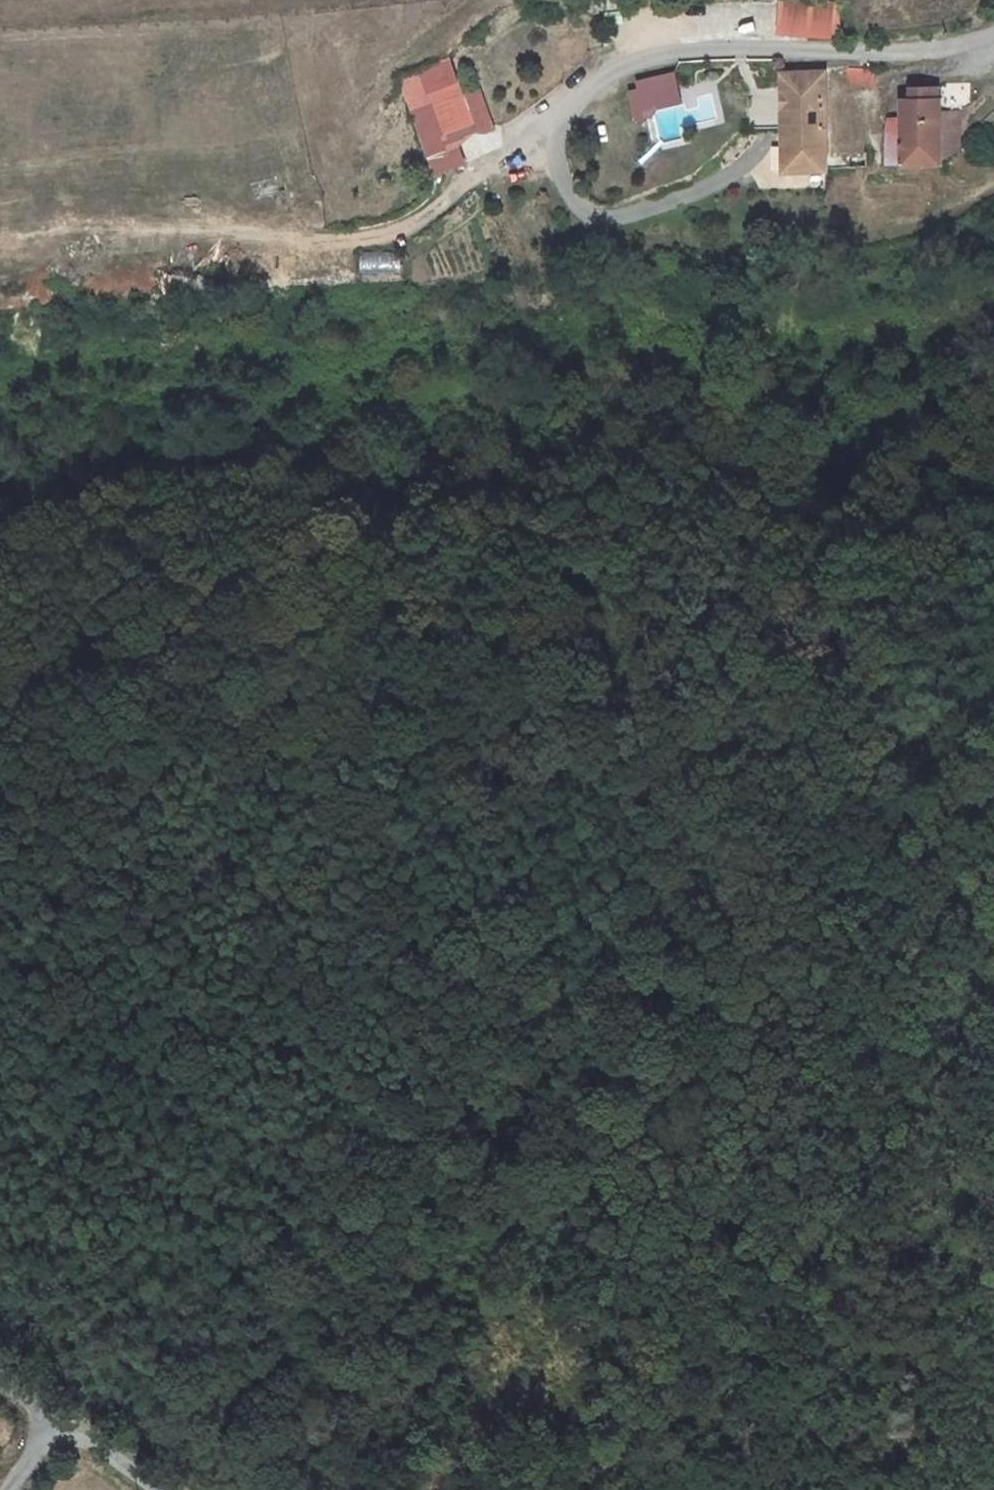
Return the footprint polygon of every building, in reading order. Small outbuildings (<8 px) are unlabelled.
[(838,41),(840,5),(776,1),(774,37),(838,41)] [(495,132),(482,86),(461,92),(452,61),(401,75),(429,177),(467,167),(460,141),(495,132)] [(875,70),(845,69),(845,87),(875,88),(875,70)] [(785,128),(787,172),(829,169),(828,154),(823,83),(822,74),(781,76),(782,89),(749,91),(751,130),(785,128)] [(673,76),(635,86),(640,106),(678,96),(673,76)] [(823,83),(828,154),(850,152),(850,137),(849,127),(838,127),(835,82),(823,83)] [(902,119),(904,164),(943,162),(943,160),(939,111),(939,101),(932,101),(931,90),(910,91),(911,102),(901,102),(902,119)] [(683,109),(654,117),(662,147),(682,142),(679,131),(716,121),(710,98),(697,101),(700,111),(685,115),(683,109)] [(964,110),(939,111),(943,160),(966,149),(964,110)] [(889,165),(904,164),(902,119),(888,120),(887,129),(889,165)] [(850,137),(850,152),(865,152),(864,136),(850,137)] [(829,169),(840,169),(866,167),(865,152),(850,152),(828,154),(829,169)] [(788,192),(829,190),(829,169),(787,172),(788,192)]
